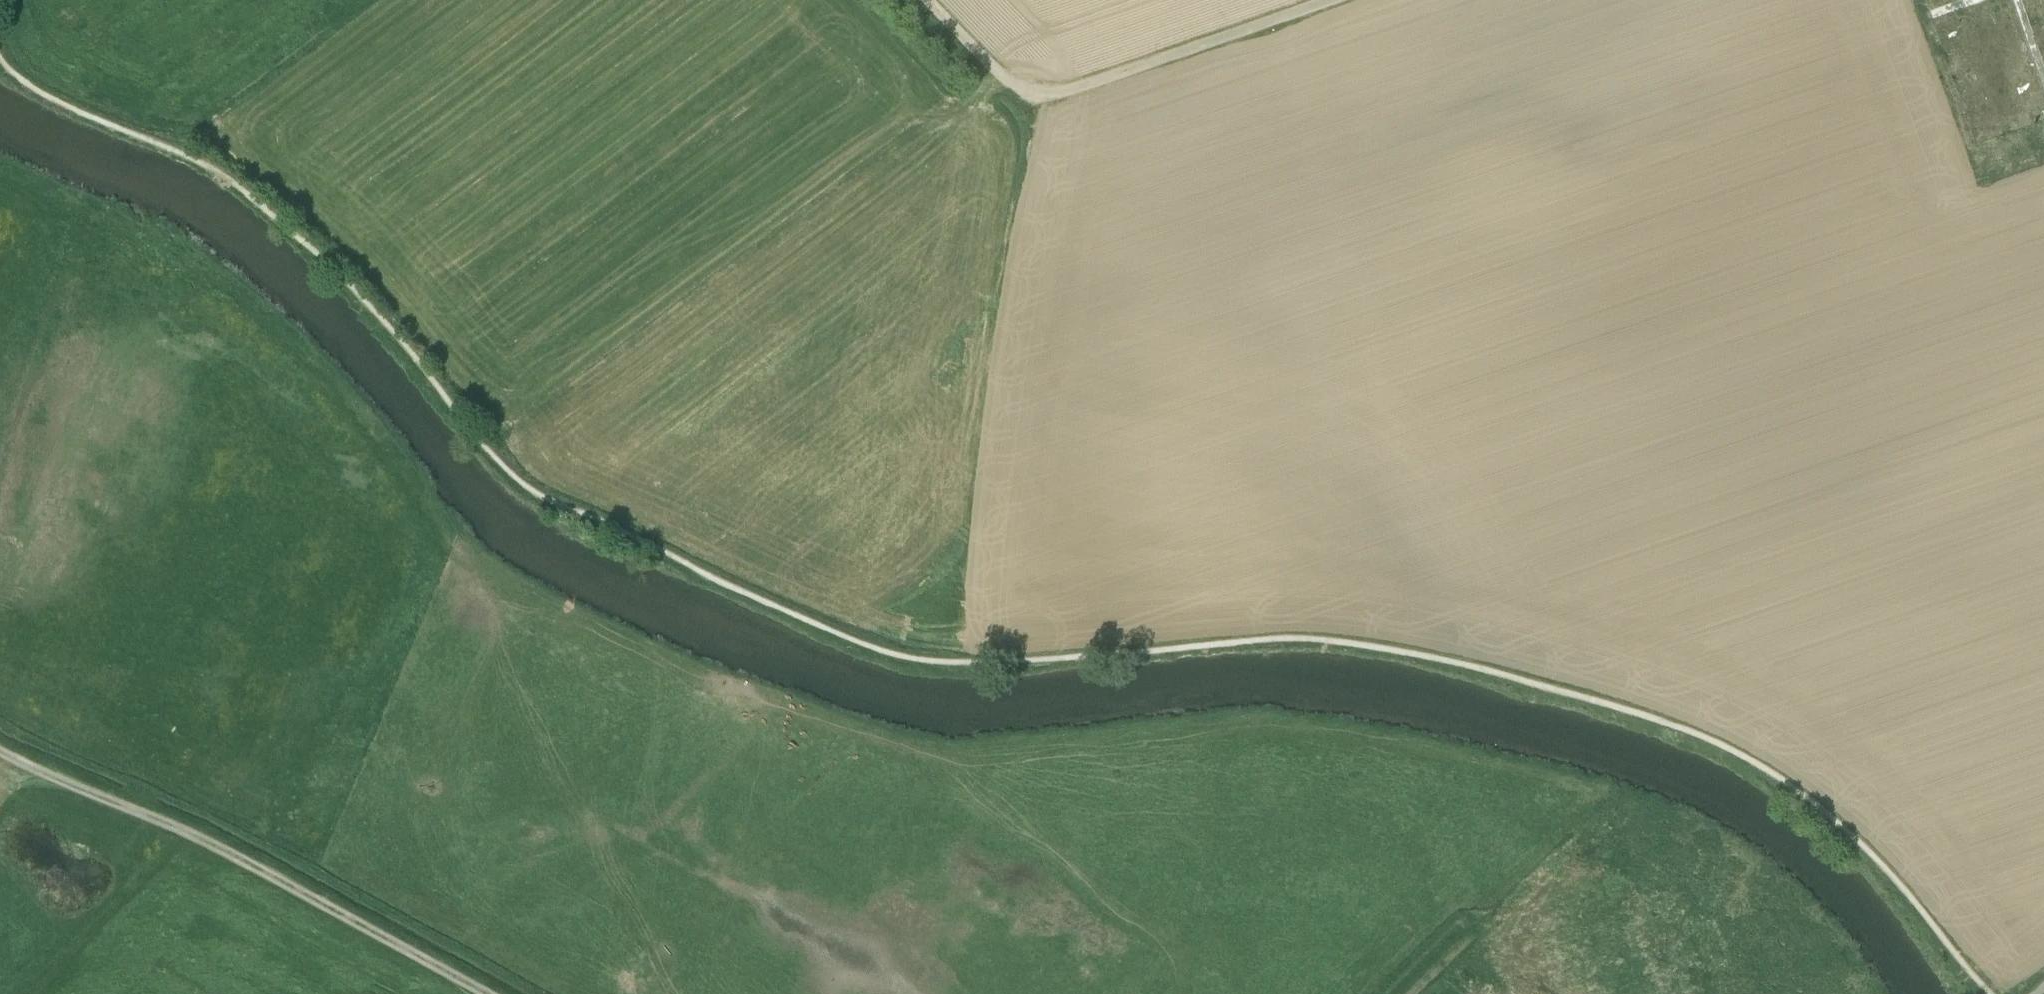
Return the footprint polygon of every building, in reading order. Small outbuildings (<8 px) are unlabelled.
[(1976,147),(2043,122),(2043,67),(2043,65),(2021,0),(1925,0),(1976,147)] [(2043,65),(2043,67),(2043,0),(2021,0),(2043,65)]
